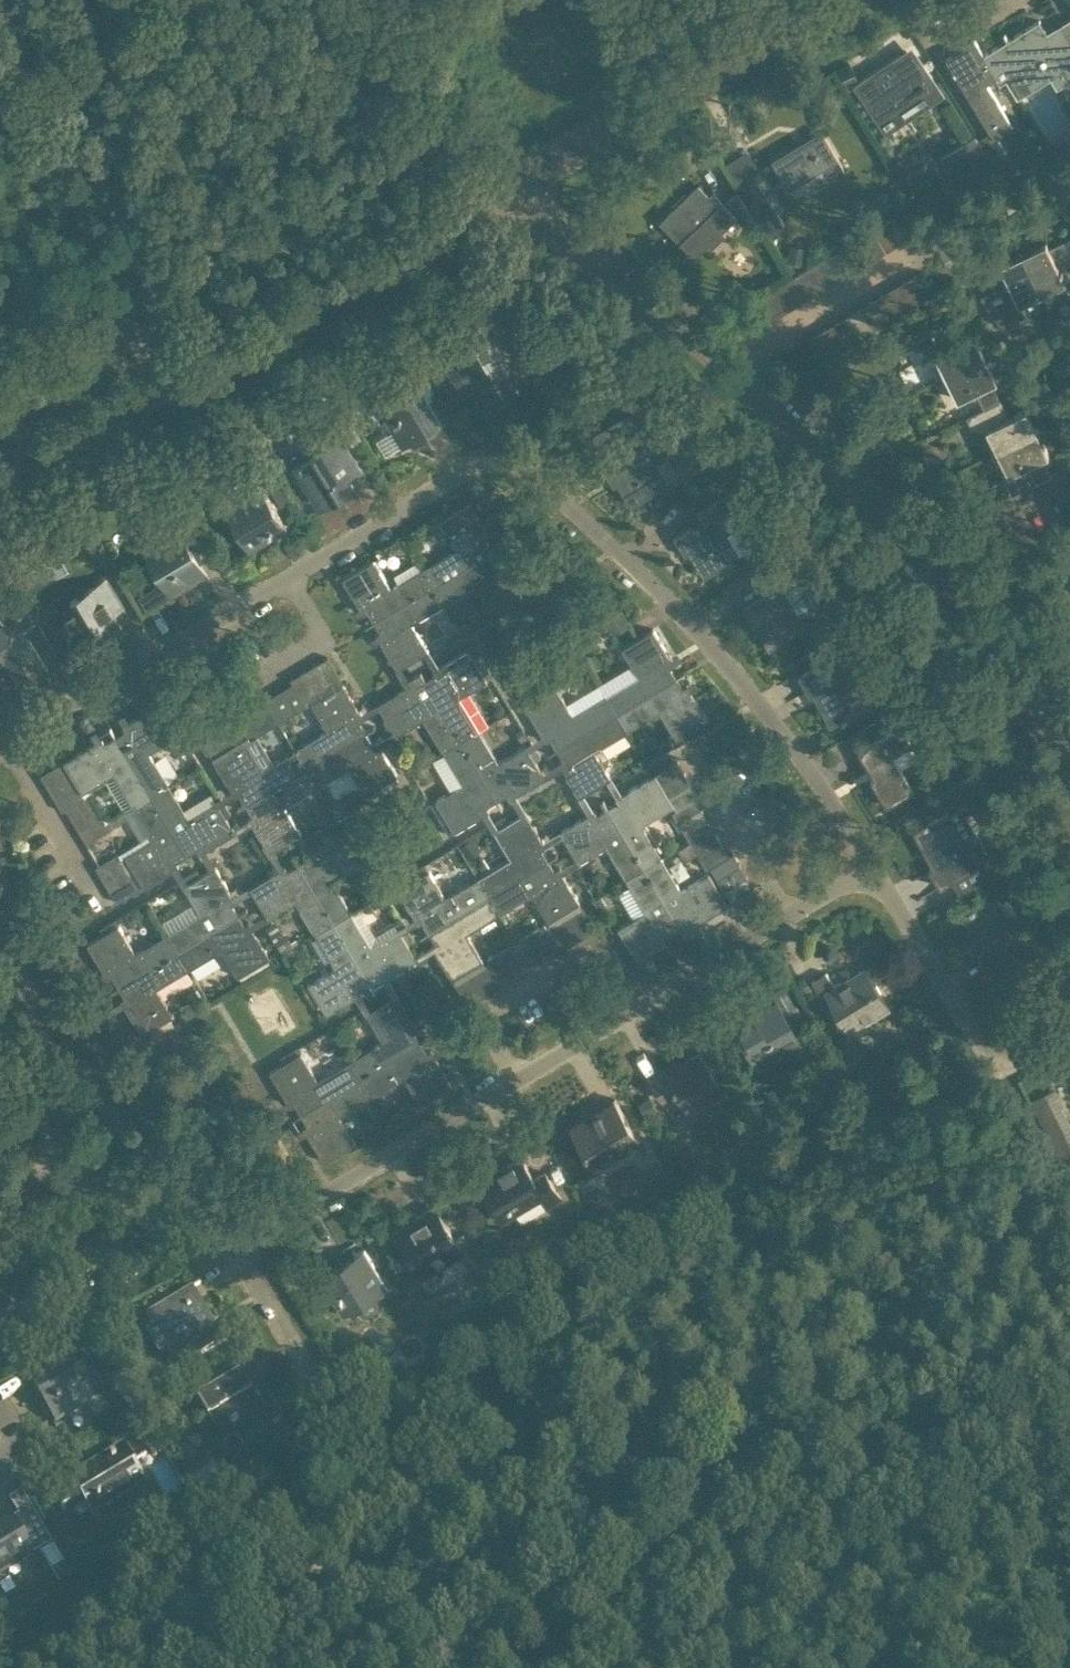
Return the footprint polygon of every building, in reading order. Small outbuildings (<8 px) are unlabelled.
[(1030,81),(1064,60),(1069,70),(1069,16),(1047,30),(1040,18),(983,52),(988,60),(1000,80),(1006,77),(1017,95),(1033,86),(1030,81)] [(1013,124),(1004,108),(987,80),(996,74),(1000,80),(988,60),(978,66),(965,44),(946,56),(955,70),(954,70),(990,130),(979,137),(992,158),(1006,150),(997,134),(1013,124)] [(901,56),(860,83),(884,118),(917,96),(933,85),(922,69),(914,74),(901,56)] [(773,159),(785,178),(789,185),(839,156),(834,148),(823,129),(773,159)] [(1053,140),(1062,157),(1069,152),(1069,130),(1053,140)] [(897,143),(891,134),(883,139),(890,148),(897,143)] [(949,160),(958,176),(983,161),(973,145),(949,160)] [(1054,159),(1047,149),(1046,150),(1037,155),(1032,158),(1042,174),(1057,164),(1054,159)] [(738,180),(769,233),(784,224),(753,171),(738,180)] [(699,183),(661,219),(681,241),(682,240),(696,255),(709,242),(712,246),(726,232),(723,228),(737,216),(742,221),(752,212),(740,193),(736,189),(724,201),(713,189),(709,193),(699,183)] [(885,219),(898,242),(910,235),(897,212),(885,219)] [(887,249),(898,242),(885,219),(873,226),(887,249)] [(862,233),(875,256),(887,249),(873,226),(862,233)] [(864,263),(875,256),(862,233),(850,240),(864,263)] [(1066,280),(1069,288),(1069,240),(1068,236),(1049,246),(1046,239),(1024,250),(1044,291),(1066,280)] [(840,247),(853,270),(864,263),(850,240),(840,247)] [(808,245),(790,243),(788,258),(805,261),(808,245)] [(841,276),(853,270),(840,247),(828,253),(841,276)] [(1010,280),(981,293),(1002,324),(1027,313),(1021,301),(1044,291),(1024,250),(1001,262),(1010,280)] [(841,276),(828,253),(816,261),(830,283),(841,276)] [(819,290),(830,283),(816,261),(805,267),(819,290)] [(819,290),(805,267),(793,274),(807,297),(819,290)] [(931,295),(917,272),(905,279),(919,302),(931,295)] [(795,304),(807,297),(793,274),(781,281),(795,304)] [(908,309),(919,302),(905,279),(894,286),(908,309)] [(769,289),(783,311),(795,304),(781,281),(769,289)] [(882,293),(896,316),(908,309),(894,286),(882,293)] [(771,319),(783,311),(769,289),(757,296),(771,319)] [(885,322),(896,316),(882,293),(871,299),(885,322)] [(860,306),(873,329),(885,322),(871,299),(860,306)] [(862,336),(873,329),(860,306),(848,313),(862,336)] [(862,336),(848,313),(837,320),(851,343),(862,336)] [(839,350),(851,343),(837,320),(826,327),(839,350)] [(936,352),(947,375),(987,356),(976,332),(957,341),(949,323),(933,331),(941,349),(936,352)] [(839,350),(826,327),(813,334),(827,357),(839,350)] [(407,339),(398,330),(395,328),(386,337),(398,349),(407,339)] [(522,385),(490,332),(458,351),(458,352),(445,360),(460,384),(473,377),(490,404),(522,385)] [(976,389),(984,406),(966,414),(967,415),(1001,399),(992,381),(998,378),(987,356),(947,375),(958,398),(976,389)] [(1061,361),(1067,373),(1068,374),(1069,373),(1069,356),(1061,361)] [(379,399),(393,424),(405,443),(441,422),(430,403),(415,378),(379,399)] [(987,426),(998,449),(1038,429),(1027,406),(1009,415),(1001,399),(967,415),(971,425),(981,429),(987,426)] [(629,412),(617,419),(623,429),(635,422),(629,412)] [(632,503),(668,482),(656,461),(666,455),(647,422),(626,435),(632,446),(603,464),(610,476),(614,474),(632,503)] [(359,465),(348,446),(336,427),(322,436),(328,445),(295,465),(320,506),(355,486),(347,472),(359,465)] [(998,449),(1009,472),(1028,463),(1035,481),(1052,473),(1043,455),(1049,452),(1038,429),(998,449)] [(287,526),(276,507),(262,484),(225,506),(250,548),(287,526)] [(737,526),(717,494),(698,505),(704,516),(675,534),(682,547),(686,544),(704,574),(723,563),(739,552),(726,532),(737,526)] [(456,546),(423,566),(435,584),(495,548),(488,537),(492,535),(471,500),(440,518),(456,546)] [(199,525),(187,506),(185,501),(169,511),(172,516),(156,526),(158,531),(141,542),(163,575),(174,594),(175,593),(172,588),(187,579),(190,584),(191,583),(188,578),(204,569),(207,574),(208,574),(196,555),(183,534),(199,525)] [(401,538),(391,544),(394,550),(402,552),(408,548),(401,538)] [(501,558),(495,548),(435,584),(445,602),(478,582),(495,609),(526,591),(505,555),(501,558)] [(391,585),(375,557),(343,576),(364,611),(369,609),(375,620),(435,584),(423,566),(391,585)] [(791,563),(778,571),(759,582),(766,593),(745,605),(770,648),(789,636),(808,625),(801,614),(817,604),(803,579),(801,580),(791,563)] [(8,569),(0,574),(5,583),(13,578),(8,569)] [(122,625),(111,606),(97,584),(56,608),(81,649),(71,655),(71,656),(122,625)] [(435,584),(375,620),(381,630),(377,632),(398,667),(429,649),(413,621),(445,602),(435,584)] [(630,624),(621,609),(606,618),(615,633),(630,624)] [(869,624),(878,619),(873,611),(864,616),(869,624)] [(617,711),(677,676),(671,665),(675,662),(654,627),(623,646),(639,673),(606,693),(617,711)] [(868,704),(850,673),(863,666),(863,664),(852,643),(835,652),(799,671),(811,693),(815,691),(832,722),(830,723),(831,725),(843,718),(868,704)] [(576,646),(561,652),(569,672),(585,666),(576,646)] [(462,739),(480,728),(460,695),(488,679),(469,647),(434,668),(437,673),(425,679),(462,739)] [(328,655),(315,663),(330,685),(341,678),(328,655)] [(318,692),(330,685),(315,663),(304,670),(318,692)] [(291,677),(294,681),(306,700),(306,699),(318,692),(304,670),(291,677)] [(677,676),(617,711),(628,729),(661,709),(677,737),(709,718),(687,683),(683,685),(677,676)] [(378,702),(397,733),(425,717),(444,749),(462,739),(425,679),(416,685),(413,681),(378,702)] [(308,703),(306,699),(306,700),(294,681),(271,694),(285,717),(308,703)] [(297,749),(308,767),(368,732),(361,720),(365,717),(344,682),(325,693),(312,701),(329,730),(297,749)] [(551,736),(558,747),(617,711),(606,693),(574,713),(557,685),(526,704),(547,739),(551,736)] [(930,690),(916,699),(924,712),(938,702),(930,690)] [(271,694),(259,702),(273,724),(285,717),(271,694)] [(127,727),(115,734),(151,794),(170,783),(150,750),(178,734),(159,702),(124,723),(127,727)] [(262,731),(273,724),(259,702),(249,708),(262,731)] [(251,738),(262,731),(249,708),(239,714),(238,714),(249,733),(249,734),(251,738)] [(236,710),(224,718),(238,740),(249,734),(249,733),(238,714),(239,714),(236,710)] [(595,748),(628,729),(617,711),(558,747),(564,757),(559,760),(581,795),(612,776),(595,748)] [(224,718),(213,724),(226,747),(238,740),(224,718)] [(213,755),(226,747),(213,724),(200,732),(213,755)] [(900,724),(878,737),(859,749),(875,775),(871,778),(887,804),(906,793),(914,788),(892,753),(911,742),(900,724)] [(529,736),(522,725),(516,729),(522,740),(529,736)] [(480,728),(462,739),(497,799),(508,792),(511,796),(546,775),(527,744),(500,760),(480,728)] [(373,740),(368,732),(308,767),(318,783),(350,764),(367,792),(398,773),(377,738),(373,740)] [(68,757),(79,776),(88,789),(115,773),(134,804),(151,794),(115,734),(106,740),(103,736),(68,757)] [(660,743),(665,750),(675,743),(671,736),(660,743)] [(462,739),(444,749),(464,782),(436,798),(455,830),(490,809),(488,804),(497,799),(462,739)] [(247,740),(235,747),(216,759),(237,794),(241,791),(247,802),(308,767),(297,749),(264,768),(247,740)] [(426,760),(419,749),(407,756),(414,767),(426,760)] [(630,757),(636,768),(644,763),(638,752),(630,757)] [(42,773),(49,785),(72,772),(64,759),(42,773)] [(656,772),(663,785),(686,772),(678,759),(656,772)] [(435,774),(428,762),(416,768),(423,780),(435,774)] [(308,767),(247,802),(254,812),(249,815),(270,850),(302,831),(285,803),(318,783),(308,767)] [(49,785),(56,796),(79,783),(72,772),(49,785)] [(693,783),(686,772),(663,785),(670,797),(693,783)] [(671,806),(663,794),(652,775),(617,796),(619,800),(609,806),(645,867),(663,856),(643,823),(671,806)] [(63,809),(67,807),(67,806),(86,795),(86,794),(79,783),(56,796),(63,809)] [(170,783),(151,794),(187,854),(198,847),(201,851),(236,830),(217,799),(189,815),(170,783)] [(670,797),(677,808),(696,797),(700,795),(693,783),(670,797)] [(67,807),(73,817),(96,803),(89,792),(86,794),(86,795),(67,806),(67,807)] [(126,853),(133,866),(145,885),(180,864),(177,859),(187,854),(151,794),(134,804),(154,837),(126,853)] [(702,808),(696,797),(677,808),(673,810),(680,821),(702,808)] [(341,799),(332,804),(337,813),(346,808),(341,799)] [(73,817),(80,828),(103,815),(96,803),(73,817)] [(645,867),(609,806),(598,812),(596,808),(561,829),(580,861),(607,844),(627,877),(645,867)] [(680,821),(687,833),(709,819),(702,808),(680,821)] [(488,894),(549,858),(543,847),(547,845),(526,809),(495,828),(511,856),(477,877),(488,894)] [(928,820),(928,819),(923,822),(924,823),(914,829),(914,830),(916,829),(935,863),(930,866),(941,885),(976,865),(977,866),(981,864),(979,861),(991,855),(975,827),(962,834),(948,809),(928,820)] [(80,828),(88,841),(110,827),(103,815),(80,828)] [(716,830),(709,819),(687,833),(690,839),(693,844),(716,830)] [(299,861),(335,921),(352,910),(333,878),(360,861),(342,830),(306,851),(309,855),(299,861)] [(693,844),(697,851),(701,856),(723,842),(716,830),(693,844)] [(472,835),(461,845),(464,848),(471,856),(482,846),(472,835)] [(696,851),(690,839),(678,846),(685,858),(696,851)] [(730,854),(730,853),(723,842),(701,856),(707,867),(711,865),(730,854)] [(97,864),(103,876),(126,862),(119,851),(97,864)] [(711,865),(719,877),(741,863),(734,851),(730,853),(730,854),(711,865)] [(682,888),(663,856),(645,867),(680,926),(691,919),(693,924),(729,903),(710,871),(682,888)] [(549,858),(488,894),(498,911),(532,892),(548,920),(581,900),(560,865),(556,868),(549,858)] [(297,899),(317,932),(335,921),(299,861),(288,868),(286,863),(251,884),(269,916),(297,899)] [(103,876),(110,888),(133,874),(126,862),(103,876)] [(748,875),(741,863),(719,877),(726,889),(748,875)] [(216,865),(185,884),(201,911),(167,932),(178,950),(240,913),(233,902),(237,900),(216,865)] [(645,867),(627,877),(646,909),(619,926),(638,957),(673,936),(670,932),(680,926),(645,867)] [(424,919),(430,929),(488,894),(477,877),(446,895),(430,868),(398,886),(419,922),(424,919)] [(141,887),(133,874),(110,888),(118,901),(141,887)] [(748,875),(726,889),(732,900),(755,887),(748,875)] [(1006,889),(996,895),(995,894),(975,906),(974,905),(970,907),(970,908),(962,913),(963,915),(965,913),(984,947),(978,950),(989,969),(1037,942),(1006,889)] [(390,902),(384,892),(375,898),(379,903),(384,905),(390,902)] [(601,893),(594,898),(600,908),(608,904),(601,893)] [(488,894),(430,929),(436,940),(432,942),(453,977),(484,959),(467,930),(498,911),(488,894)] [(584,935),(597,927),(583,904),(570,912),(584,935)] [(137,920),(131,910),(122,915),(128,925),(137,920)] [(352,910),(335,921),(371,980),(381,974),(383,979),(418,958),(400,926),(372,943),(352,910)] [(572,942),(584,935),(570,912),(558,919),(572,942)] [(240,913),(178,950),(189,967),(223,947),(239,974),(271,956),(250,920),(245,923),(240,913)] [(558,919),(548,925),(547,926),(559,945),(558,945),(561,949),(572,942),(558,919)] [(335,921),(317,932),(336,964),(309,981),(327,1012),(362,991),(360,987),(371,980),(335,921)] [(113,974),(119,984),(178,950),(167,932),(136,950),(119,922),(88,941),(109,976),(113,974)] [(547,952),(558,945),(559,945),(547,926),(548,925),(546,922),(533,929),(547,952)] [(535,959),(547,952),(533,929),(521,936),(535,959)] [(295,945),(289,936),(279,943),(284,952),(285,952),(294,946),(295,945)] [(535,959),(521,936),(511,943),(524,966),(535,959)] [(513,972),(524,966),(511,943),(499,950),(513,972)] [(157,986),(189,967),(178,950),(119,984),(126,995),(121,997),(143,1032),(174,1013),(157,986)] [(513,972),(499,950),(488,956),(491,960),(502,979),(503,979),(513,972)] [(505,982),(503,979),(502,979),(491,960),(479,967),(493,990),(505,982)] [(481,997),(493,990),(479,967),(467,974),(481,997)] [(840,1015),(849,1029),(865,1020),(863,1017),(888,1002),(877,983),(873,985),(862,968),(835,984),(827,970),(813,979),(836,1018),(840,1015)] [(481,997),(467,974),(455,981),(469,1004),(481,997)] [(363,1075),(422,1040),(415,1030),(419,1027),(398,992),(367,1011),(384,1039),(352,1058),(363,1075)] [(803,1042),(789,1019),(785,1013),(778,1000),(736,1025),(761,1067),(803,1042)] [(802,1011),(798,1005),(785,1013),(789,1019),(802,1011)] [(422,1040),(363,1075),(373,1093),(405,1074),(422,1102),(453,1083),(432,1048),(428,1050),(422,1040)] [(296,1102),(302,1111),(363,1075),(352,1058),(318,1078),(302,1050),(270,1069),(292,1104),(296,1102)] [(731,1101),(713,1070),(701,1051),(673,1068),(671,1064),(650,1076),(661,1095),(676,1086),(690,1110),(713,1097),(720,1108),(731,1101)] [(852,1068),(857,1065),(859,1060),(857,1055),(852,1052),(846,1055),(844,1060),(846,1065),(852,1068)] [(363,1075),(302,1111),(308,1122),(304,1125),(325,1160),(356,1141),(340,1113),(373,1093),(363,1075)] [(1062,1159),(1069,1155),(1069,1126),(1053,1090),(1032,1100),(1061,1160),(1062,1159)] [(658,1107),(650,1094),(639,1100),(647,1113),(658,1107)] [(596,1166),(641,1139),(616,1097),(587,1115),(591,1123),(575,1133),(596,1166)] [(479,1179),(502,1218),(544,1193),(550,1203),(561,1196),(546,1170),(535,1177),(521,1154),(479,1179)] [(590,1192),(595,1200),(597,1202),(605,1196),(598,1185),(589,1190),(590,1192)] [(396,1229),(407,1248),(422,1274),(464,1250),(448,1223),(437,1204),(396,1229)] [(595,1219),(590,1211),(582,1209),(573,1214),(572,1223),(577,1230),(586,1232),(594,1227),(595,1219)] [(372,1244),(381,1238),(375,1229),(366,1234),(372,1244)] [(136,1281),(137,1278),(147,1258),(118,1245),(120,1241),(119,1240),(115,1248),(108,1245),(104,1238),(63,1263),(74,1281),(76,1284),(91,1275),(124,1290),(129,1278),(136,1281)] [(365,1247),(320,1274),(343,1313),(389,1286),(365,1247)] [(398,1268),(404,1265),(398,1255),(393,1258),(398,1268)] [(19,1287),(32,1279),(24,1265),(11,1273),(19,1287)] [(148,1314),(155,1328),(162,1324),(175,1346),(170,1349),(180,1367),(233,1336),(223,1319),(216,1323),(201,1299),(199,1300),(193,1289),(202,1284),(201,1283),(148,1314)] [(25,1334),(4,1298),(0,1300),(0,1349),(25,1334)] [(431,1321),(428,1315),(422,1305),(410,1312),(416,1322),(419,1327),(431,1321)] [(114,1315),(121,1326),(133,1318),(127,1308),(114,1315)] [(82,1354),(53,1371),(34,1383),(58,1423),(89,1404),(96,1416),(114,1406),(82,1354)] [(199,1374),(194,1367),(186,1371),(191,1379),(199,1374)] [(198,1398),(210,1418),(223,1410),(238,1436),(248,1453),(280,1434),(274,1424),(283,1419),(278,1412),(259,1380),(250,1386),(241,1372),(198,1398)] [(142,1392),(148,1403),(157,1398),(151,1387),(142,1392)] [(144,1440),(155,1457),(166,1450),(155,1433),(144,1440)] [(72,1479),(80,1494),(92,1514),(147,1481),(127,1446),(72,1479)] [(171,1461),(181,1479),(193,1472),(183,1454),(171,1461)] [(50,1539),(35,1515),(16,1526),(11,1518),(10,1516),(0,1522),(0,1576),(19,1565),(34,1556),(40,1553),(53,1545),(50,1539)]
